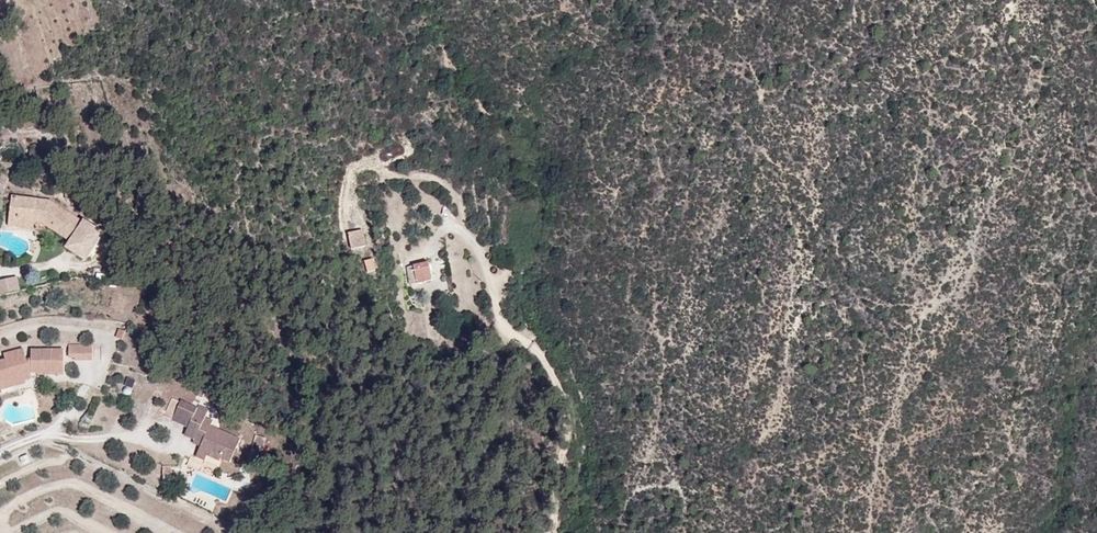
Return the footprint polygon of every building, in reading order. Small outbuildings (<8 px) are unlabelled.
[(98,227),(5,195),(5,228),(84,259),(98,227)] [(385,229),(363,233),(371,248),(387,247),(385,229)] [(366,273),(376,271),(373,258),(364,260),(366,273)] [(414,263),(415,282),(431,281),(430,262),(414,263)] [(411,265),(406,266),(409,283),(415,282),(411,265)] [(20,290),(16,276),(0,280),(0,296),(20,290)] [(0,360),(0,384),(5,394),(103,365),(90,335),(0,360)] [(230,456),(193,444),(184,464),(213,478),(230,456)] [(172,479),(172,466),(162,466),(162,479),(172,479)]
